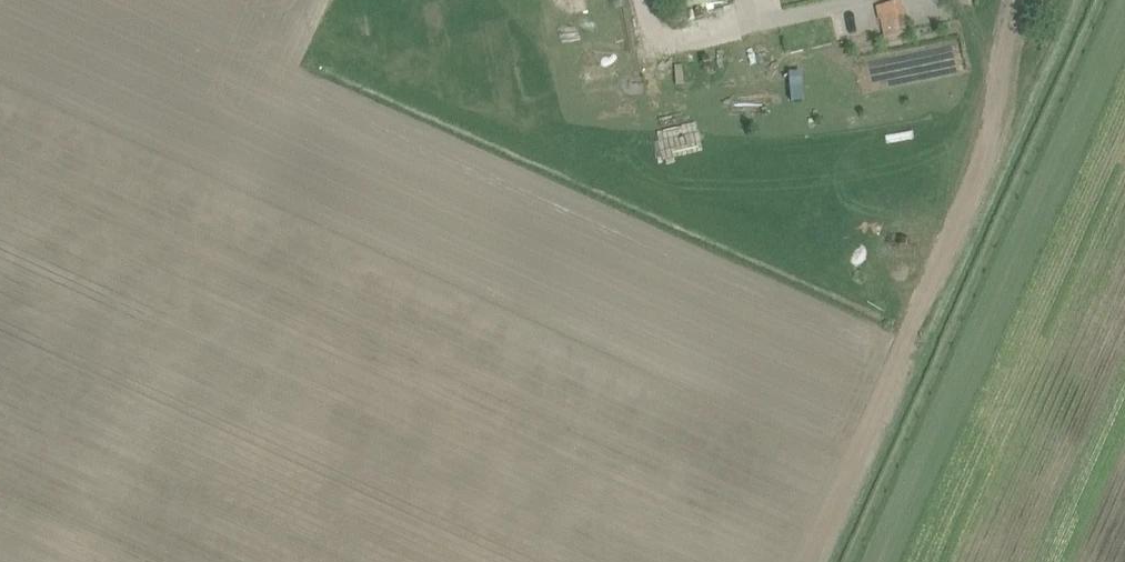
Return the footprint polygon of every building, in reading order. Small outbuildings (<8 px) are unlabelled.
[(898,4),(876,9),(883,37),(905,32),(898,4)]
